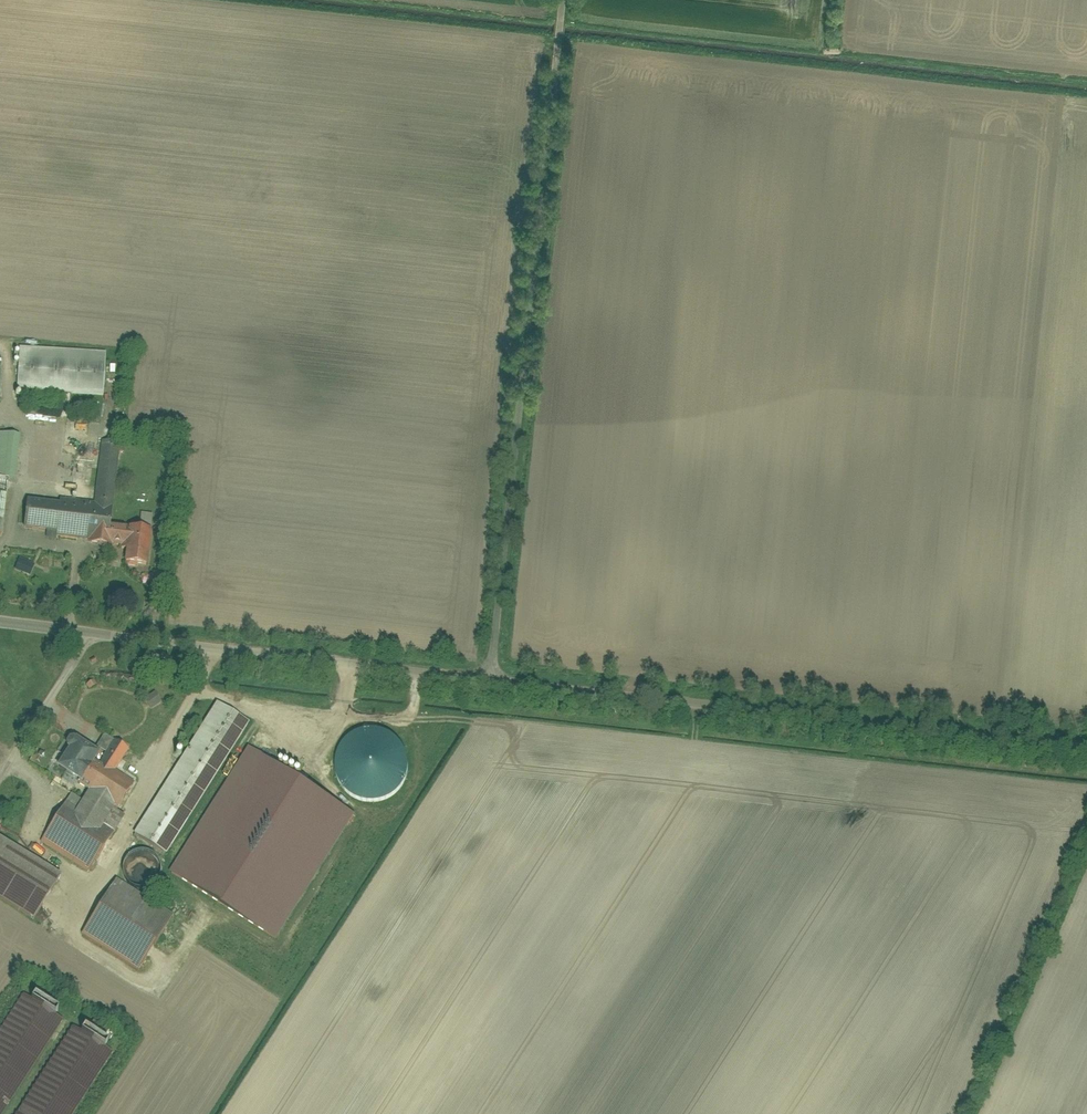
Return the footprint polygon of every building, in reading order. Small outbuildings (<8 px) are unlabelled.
[(105,353),(22,348),(19,391),(102,397),(105,353)] [(19,434),(0,432),(0,479),(6,480),(14,481),(19,434)] [(119,444),(102,442),(96,504),(113,505),(119,444)] [(26,500),(23,527),(47,530),(46,536),(88,540),(87,543),(108,546),(111,525),(113,505),(96,504),(58,500),(58,504),(26,500)] [(122,563),(146,565),(150,529),(111,525),(108,546),(123,547),(122,563)] [(23,559),(17,570),(33,578),(39,566),(23,559)] [(154,709),(165,702),(162,698),(152,705),(154,709)] [(248,724),(215,703),(134,832),(166,852),(248,724)] [(334,758),(333,771),(337,784),(344,794),(355,802),(368,805),(381,804),(392,799),(401,791),(407,780),(409,768),(408,756),(402,745),(394,737),(383,731),(371,729),(359,731),(348,737),(339,746),(334,758)] [(104,734),(98,744),(108,751),(114,740),(104,734)] [(99,755),(73,739),(57,764),(83,780),(94,762),(99,755)] [(126,748),(114,740),(108,751),(99,765),(111,772),(126,748)] [(354,814),(246,747),(167,873),(275,940),(354,814)] [(99,765),(94,762),(83,780),(80,785),(89,791),(111,805),(118,809),(133,786),(111,772),(99,765)] [(72,792),(42,840),(89,871),(120,822),(106,813),(111,805),(89,791),(84,800),(72,792)] [(0,839),(0,897),(33,918),(59,877),(0,839)] [(158,877),(145,853),(125,864),(138,888),(158,877)] [(173,917),(117,881),(83,933),(139,969),(173,917)] [(23,997),(0,1034),(0,1113),(2,1113),(61,1021),(23,997)] [(72,1028),(17,1113),(71,1113),(110,1052),(72,1028)]
